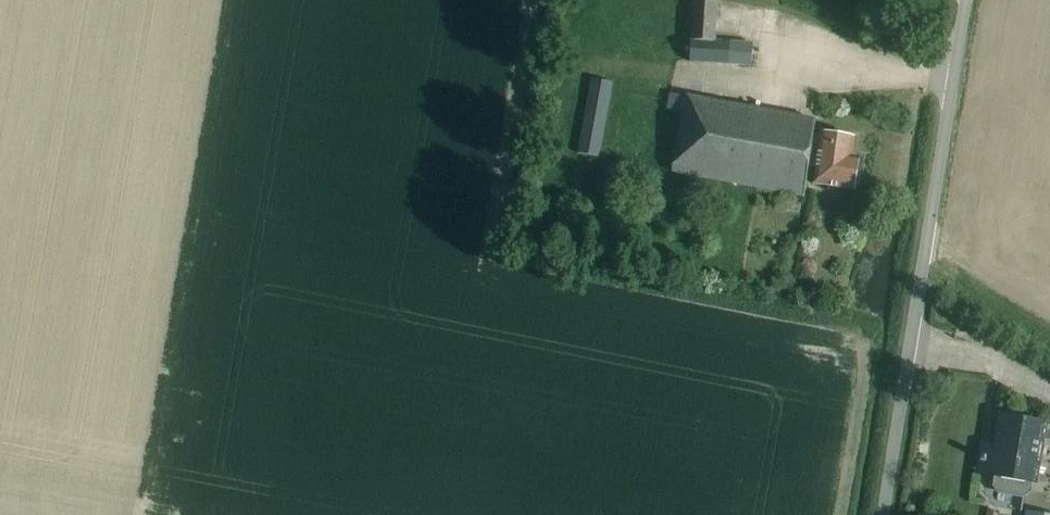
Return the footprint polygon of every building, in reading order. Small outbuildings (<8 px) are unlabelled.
[(689,61),(751,64),(752,43),(729,42),(729,40),(715,39),(717,1),(699,0),(694,0),(692,38),(690,38),(689,61)] [(577,152),(599,156),(613,81),(591,77),(577,152)] [(816,120),(814,120),(685,96),(685,94),(669,91),(666,108),(682,111),(671,171),(804,195),(816,120)] [(853,188),(853,187),(857,185),(858,177),(855,174),(858,156),(850,155),(853,137),(822,132),(814,182),(853,188)] [(979,470),(994,473),(992,485),(997,491),(1026,496),(1031,492),(1033,479),(1034,479),(1043,424),(1002,418),(997,448),(983,446),(979,470)] [(1032,498),(1029,514),(1049,514),(1049,501),(1032,498)]
